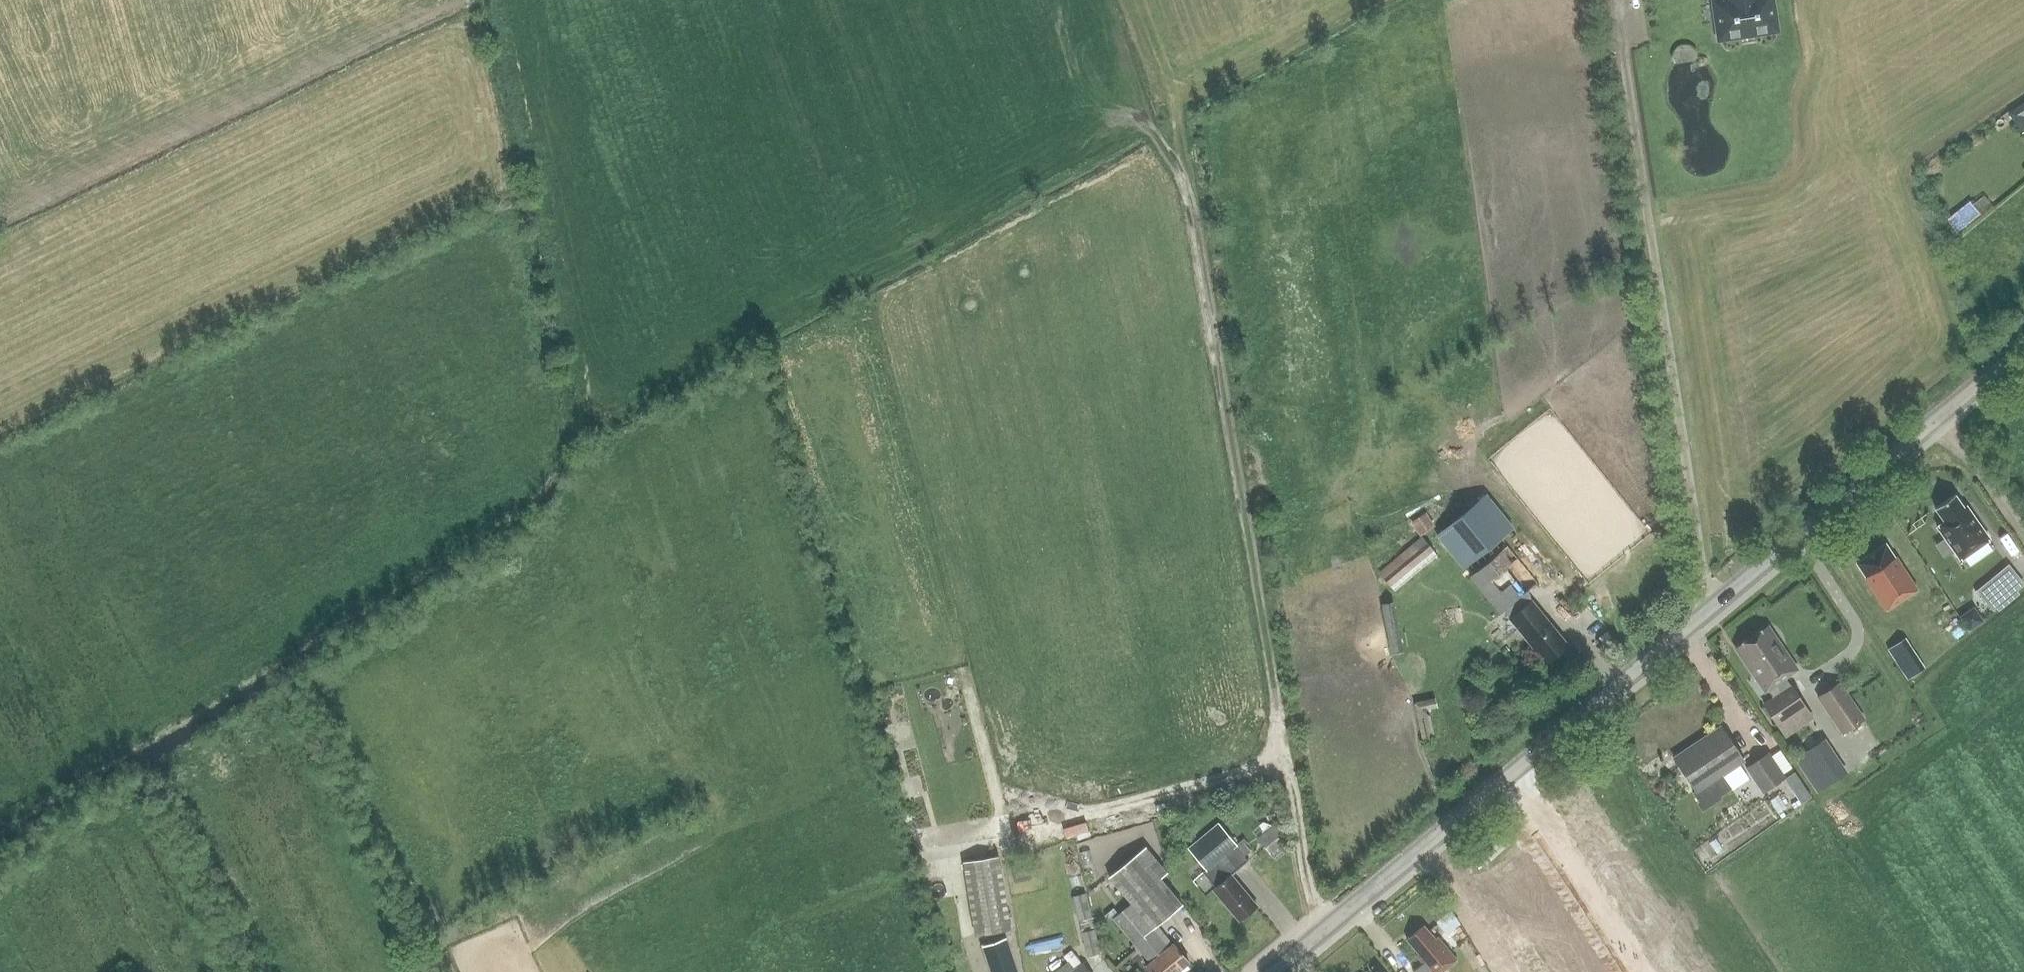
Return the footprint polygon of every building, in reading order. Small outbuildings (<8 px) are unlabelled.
[(1726,0),(1714,2),(1715,7),(1712,8),(1714,20),(1717,20),(1720,38),(1775,29),(1771,0),(1726,0)] [(2023,118),(2023,102),(2008,113),(2016,124),(2023,118)] [(1970,200),(1957,211),(1968,224),(1981,214),(1970,200)] [(1550,572),(1487,494),(1437,535),(1470,575),(1500,613),(1528,590),(1538,582),(1550,572)] [(1954,494),(1935,508),(1944,521),(1937,527),(1960,559),(1963,557),(1970,567),(1993,550),(1986,540),(1989,538),(1966,506),(1964,508),(1954,494)] [(1433,524),(1425,512),(1411,522),(1419,533),(1433,524)] [(1378,572),(1390,586),(1434,550),(1422,536),(1378,572)] [(1885,543),(1856,562),(1866,576),(1864,577),(1886,610),(1918,589),(1896,556),(1894,557),(1885,543)] [(2008,597),(1992,577),(1976,590),(1992,610),(2008,597)] [(1507,621),(1510,618),(1546,663),(1567,645),(1531,600),(1528,590),(1500,613),(1507,621)] [(1390,654),(1402,652),(1392,600),(1381,603),(1390,654)] [(1785,677),(1794,671),(1787,660),(1790,659),(1782,647),(1780,649),(1779,648),(1777,649),(1763,632),(1742,649),(1755,665),(1750,669),(1758,680),(1760,678),(1767,689),(1768,689),(1774,697),(1764,704),(1777,724),(1805,706),(1791,685),(1790,686),(1785,677)] [(1903,639),(1888,649),(1908,679),(1923,669),(1903,639)] [(1864,719),(1838,682),(1816,696),(1842,734),(1864,719)] [(1433,738),(1425,710),(1437,707),(1435,696),(1412,702),(1422,740),(1433,738)] [(1721,727),(1674,758),(1696,791),(1710,782),(1716,789),(1729,780),(1724,772),(1743,760),(1721,727)] [(1798,754),(1817,790),(1848,773),(1828,737),(1798,754)] [(1785,777),(1768,751),(1745,767),(1762,793),(1785,777)] [(1591,780),(1564,797),(1588,834),(1614,818),(1620,827),(1633,819),(1618,796),(1606,803),(1591,780)] [(1067,834),(1089,829),(1087,820),(1065,825),(1067,834)] [(1215,887),(1213,889),(1239,920),(1257,905),(1231,875),(1247,861),(1234,846),(1236,844),(1218,823),(1187,849),(1205,870),(1202,872),(1215,887)] [(1281,834),(1273,825),(1257,837),(1265,847),(1281,834)] [(1189,962),(1173,943),(1172,944),(1156,925),(1182,904),(1162,879),(1167,875),(1145,849),(1109,878),(1130,904),(1113,919),(1150,962),(1146,966),(1151,971),(1177,971),(1189,962)] [(1011,929),(999,855),(962,861),(974,935),(1011,929)] [(1026,857),(1010,862),(1015,882),(1032,878),(1026,857)] [(1078,920),(1092,916),(1086,892),(1072,895),(1078,920)] [(1456,960),(1437,937),(1435,939),(1424,925),(1407,939),(1418,953),(1416,955),(1423,964),(1413,971),(1441,971),(1456,960)] [(1100,952),(1094,928),(1080,931),(1087,956),(1100,952)] [(1006,937),(982,945),(991,971),(1017,971),(1006,937)] [(1579,940),(1541,965),(1546,971),(1588,971),(1596,967),(1579,940)] [(1546,956),(1537,943),(1517,955),(1526,969),(1546,956)] [(1055,971),(1090,971),(1083,962),(1074,969),(1068,962),(1055,971)]
